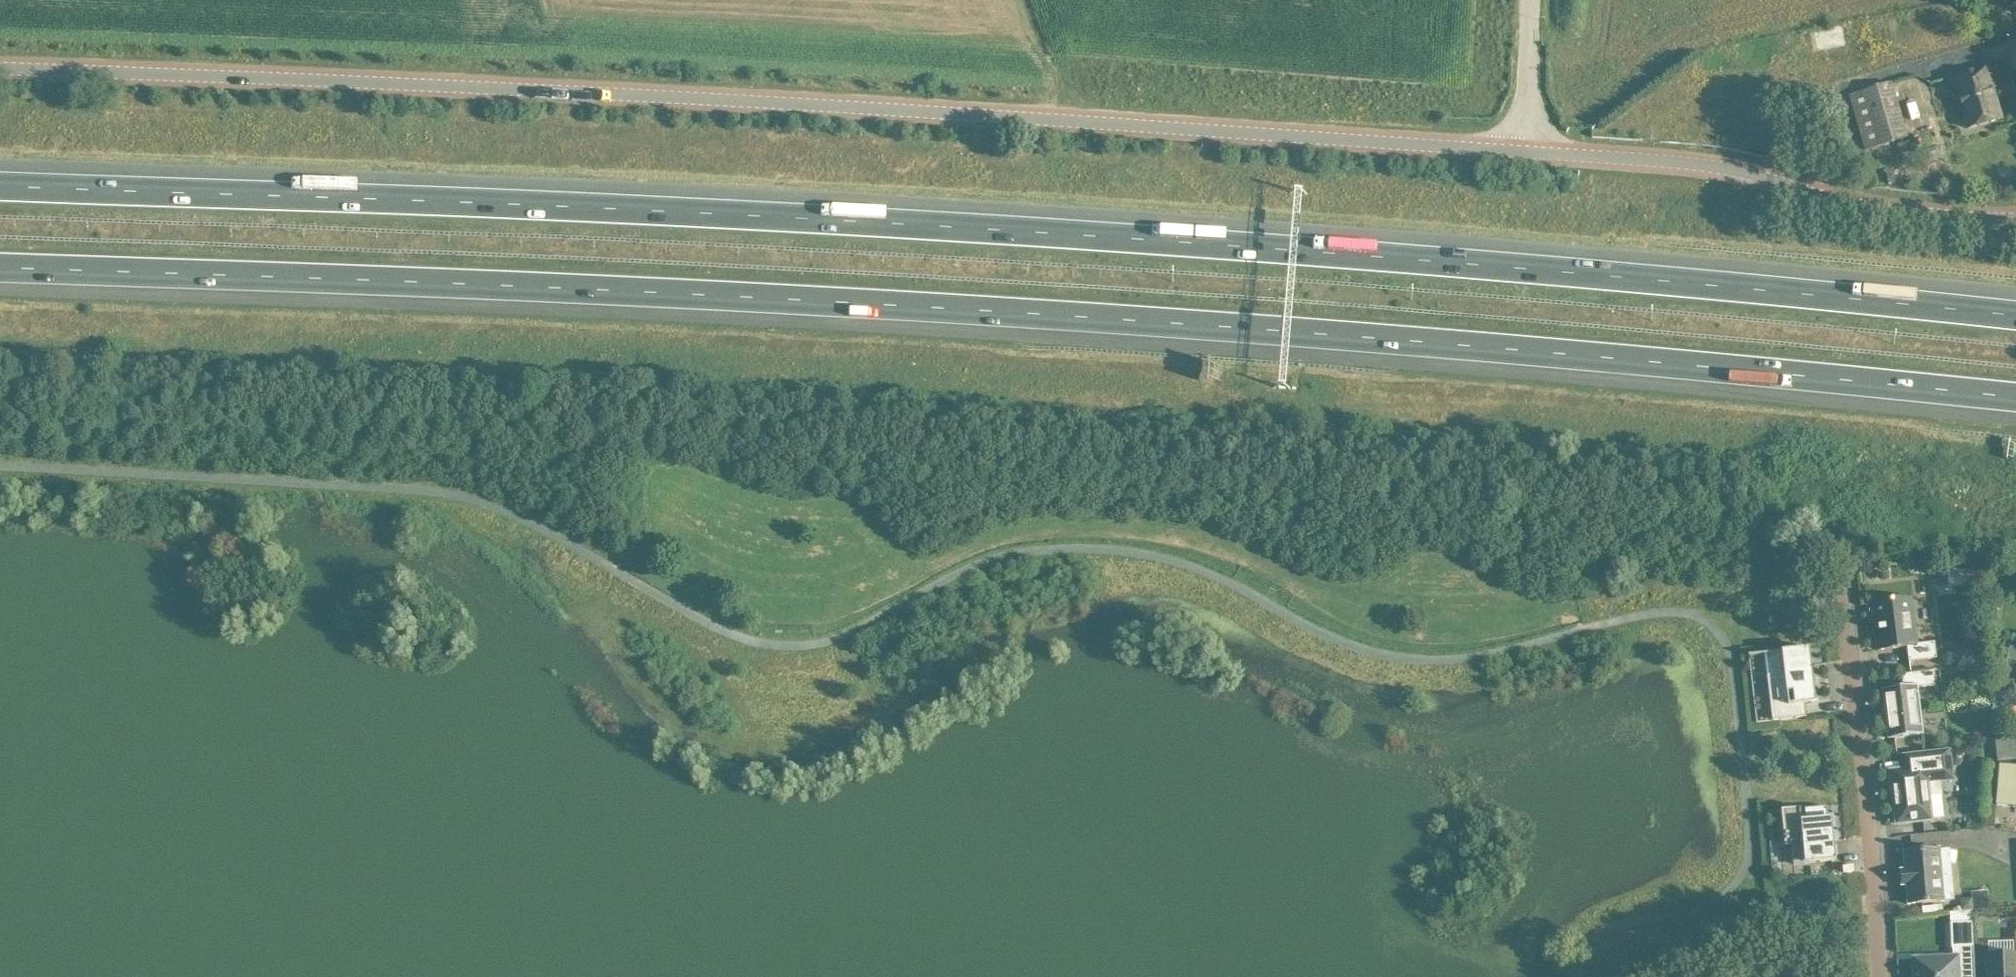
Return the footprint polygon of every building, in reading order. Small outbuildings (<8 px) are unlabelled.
[(1813,30),(1817,51),(1848,45),(1844,24),(1813,30)] [(1961,106),(1966,121),(1968,129),(2001,119),(1991,87),(1994,87),(1988,66),(1950,77),(1959,107),(1961,106)] [(1907,136),(1892,83),(1849,95),(1865,149),(1907,136)] [(1876,603),(1878,621),(1879,634),(1875,634),(1877,651),(1907,647),(1909,662),(1937,658),(1935,642),(1916,645),(1915,629),(1911,630),(1907,599),(1876,603)] [(1977,642),(1955,645),(1957,668),(1980,666),(1977,642)] [(2015,661),(2015,646),(2009,645),(2006,659),(2015,661)] [(1773,652),(1765,653),(1767,675),(1773,721),(1782,720),(1793,718),(1803,717),(1806,717),(1805,704),(1805,701),(1816,700),(1818,699),(1815,670),(1812,670),(1810,648),(1795,650),(1784,651),(1782,651),(1773,652)] [(1902,675),(1904,688),(1882,691),(1888,738),(1923,734),(1917,688),(1936,686),(1934,671),(1902,675)] [(1994,737),(1997,762),(2015,760),(2015,737),(2015,735),(1994,737)] [(1942,795),(1940,781),(1953,780),(1949,750),(1902,755),(1903,771),(1892,772),(1892,777),(1889,778),(1891,793),(1894,792),(1897,824),(1931,820),(1928,796),(1942,795)] [(1999,765),(1996,805),(2015,807),(2015,767),(1999,765)] [(1801,807),(1781,809),(1785,845),(1803,844),(1804,851),(1805,850),(1805,849),(1809,849),(1810,862),(1836,860),(1832,818),(1828,818),(1827,807),(1805,809),(1806,817),(1802,817),(1801,807)] [(1942,884),(1940,849),(1904,852),(1905,870),(1901,870),(1903,886),(1906,885),(1908,904),(1944,901),(1954,900),(1952,883),(1942,884)] [(1971,891),(1972,910),(1989,909),(1988,890),(1971,891)] [(1914,976),(1975,976),(1973,922),(1951,923),(1952,949),(1957,948),(1957,957),(1945,957),(1945,962),(1914,963),(1914,959),(1913,959),(1914,976)] [(1988,976),(2015,976),(2015,954),(1987,955),(1988,976)]
